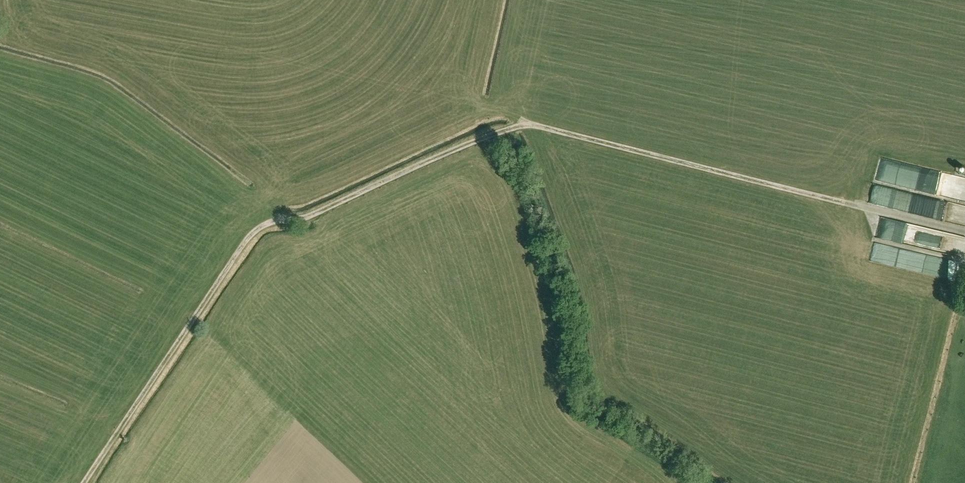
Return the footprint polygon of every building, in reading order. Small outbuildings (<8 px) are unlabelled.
[(915,192),(880,188),(878,204),(913,209),(915,192)] [(919,194),(916,210),(942,215),(946,199),(919,194)] [(964,257),(964,237),(954,235),(951,254),(964,257)]
